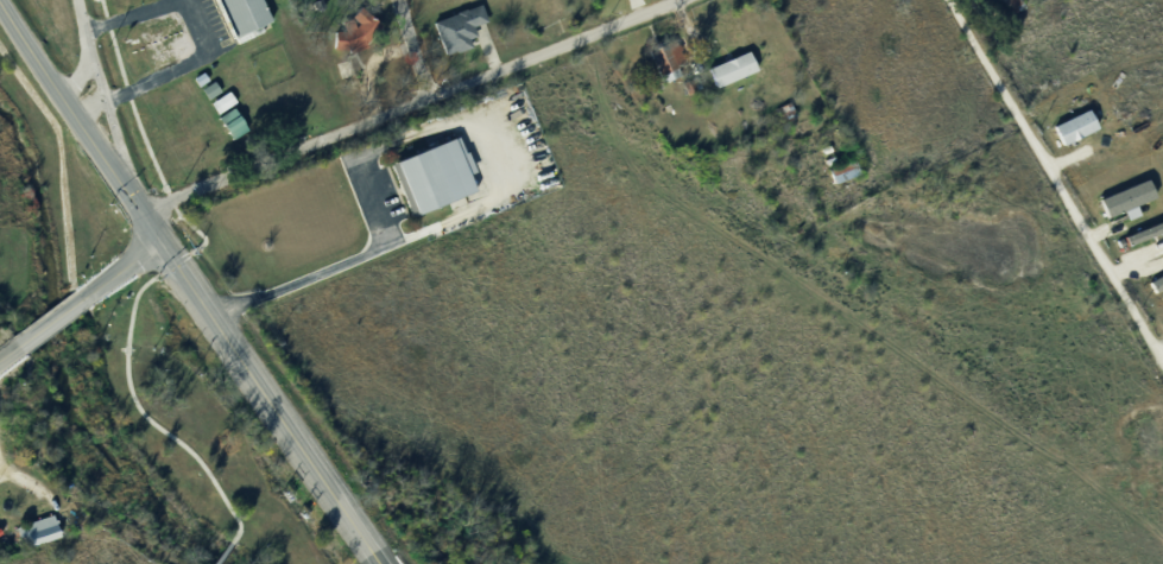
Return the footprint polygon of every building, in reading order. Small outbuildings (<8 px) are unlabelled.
[(228,46),(266,28),(253,0),(207,0),(228,46)] [(428,27),(440,58),(475,45),(469,31),(481,26),(475,8),(428,27)] [(328,56),(346,56),(385,33),(356,15),(327,32),(328,56)] [(638,56),(647,87),(656,84),(657,89),(669,85),(666,78),(670,77),(660,49),(638,56)] [(702,76),(710,95),(751,78),(742,58),(702,76)] [(187,83),(194,93),(204,85),(197,76),(187,83)] [(209,85),(198,93),(204,103),(215,96),(209,85)] [(214,102),(222,113),(240,101),(232,90),(214,102)] [(225,96),(206,109),(213,120),(232,107),(225,96)] [(235,137),(251,130),(241,106),(224,114),(235,137)] [(1058,144),(1095,130),(1087,110),(1050,124),(1058,144)] [(228,113),(214,122),(230,146),(244,137),(228,113)] [(390,170),(411,221),(470,196),(463,182),(472,178),(462,157),(457,158),(451,142),(390,170)] [(1135,215),(1131,206),(1153,197),(1145,179),(1097,199),(1105,217),(1122,210),(1126,219),(1135,215)] [(26,532),(34,530),(37,542),(63,536),(59,515),(24,522),(26,532)] [(10,534),(17,556),(56,541),(48,520),(10,534)]
